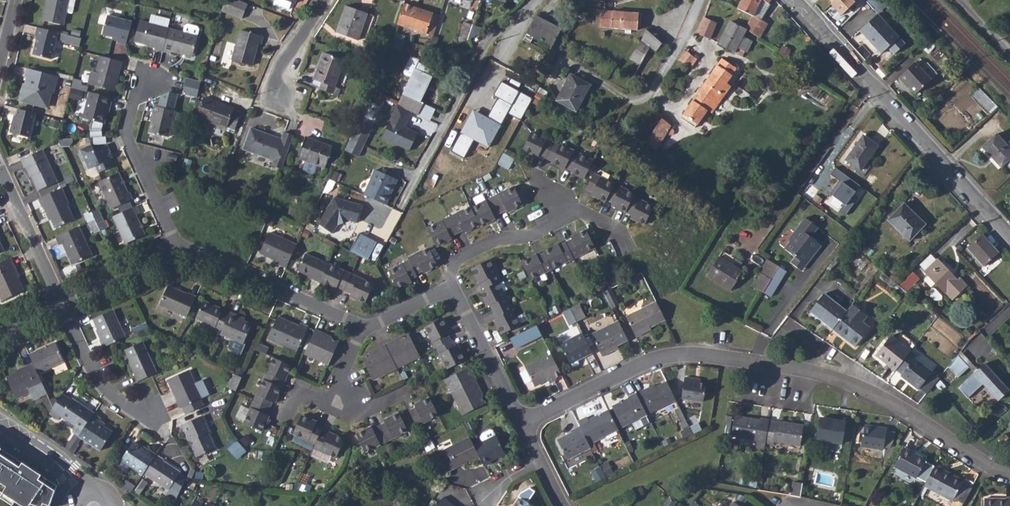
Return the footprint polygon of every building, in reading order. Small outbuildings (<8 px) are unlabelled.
[(43,18),(63,23),(66,11),(72,12),(75,0),(47,0),(43,18)] [(220,12),(241,19),(246,5),(231,0),(224,0),(220,12)] [(287,0),(273,0),(272,2),(288,8),(290,1),(287,0)] [(737,9),(752,17),(761,0),(741,0),(737,9)] [(830,2),(829,3),(840,14),(854,1),(853,0),(828,0),(830,2)] [(887,0),(867,0),(865,2),(876,14),(888,2),(887,0)] [(344,4),(334,30),(356,38),(366,11),(344,4)] [(404,4),(397,24),(432,36),(439,16),(438,15),(404,4)] [(580,9),(576,16),(583,19),(587,12),(580,9)] [(593,9),(592,17),(598,18),(597,26),(624,28),(624,32),(629,32),(629,29),(637,29),(639,12),(593,9)] [(876,15),(858,30),(878,55),(886,49),(892,56),(903,47),(876,15)] [(116,44),(125,46),(131,23),(106,16),(101,36),(117,40),(116,44)] [(536,16),(526,32),(533,36),(551,45),(559,29),(536,16)] [(704,17),(697,34),(709,39),(716,23),(704,17)] [(765,25),(752,17),(745,30),(758,38),(765,25)] [(734,55),(741,57),(745,49),(746,50),(751,40),(742,37),(745,30),(730,21),(720,43),(734,55)] [(153,50),(162,52),(168,29),(139,22),(134,43),(154,48),(153,50)] [(465,24),(458,43),(469,37),(472,26),(465,24)] [(168,29),(162,52),(168,54),(170,53),(191,58),(197,36),(198,30),(196,28),(187,25),(184,27),(183,33),(168,29)] [(57,33),(37,28),(35,38),(37,38),(33,55),(51,60),(55,40),(57,33)] [(645,29),(639,39),(648,48),(655,52),(660,44),(645,29)] [(240,30),(231,61),(251,66),(257,43),(260,44),(263,36),(240,30)] [(65,36),(57,33),(55,40),(64,42),(65,36)] [(80,40),(65,36),(64,42),(64,43),(78,47),(80,40)] [(639,39),(629,58),(639,63),(648,48),(639,39)] [(639,63),(630,78),(646,88),(665,58),(655,52),(648,48),(639,63)] [(322,52),(313,79),(320,82),(318,88),(337,94),(339,87),(334,85),(343,60),(322,52)] [(687,52),(679,60),(686,67),(693,59),(687,52)] [(120,62),(95,56),(92,66),(96,68),(92,85),(113,91),(120,62)] [(409,79),(396,107),(409,113),(416,116),(422,104),(419,102),(433,71),(417,64),(418,61),(409,60),(402,74),(403,77),(409,79)] [(931,79),(915,62),(898,77),(903,84),(905,83),(915,94),(931,79)] [(719,64),(684,116),(697,125),(718,94),(723,98),(730,87),(726,84),(733,74),(719,64)] [(23,90),(21,91),(18,102),(41,108),(42,106),(48,108),(52,94),(54,93),(58,77),(27,69),(24,77),(26,78),(24,85),(23,90)] [(572,69),(558,95),(577,106),(591,80),(572,69)] [(184,93),(199,96),(202,80),(187,77),(184,93)] [(313,79),(311,86),(318,88),(320,82),(313,79)] [(111,98),(88,92),(82,118),(103,124),(107,106),(109,107),(111,98)] [(152,114),(148,132),(166,137),(167,137),(170,128),(177,129),(180,114),(173,113),(174,111),(172,111),(177,94),(169,92),(162,96),(158,107),(157,107),(155,114),(152,114)] [(383,97),(382,100),(396,107),(398,104),(383,97)] [(204,98),(197,119),(205,122),(204,126),(224,132),(225,131),(233,133),(240,113),(233,110),(233,109),(218,104),(219,102),(204,98)] [(409,113),(396,107),(381,139),(409,151),(416,135),(402,128),(409,113)] [(35,114),(18,109),(16,116),(14,116),(9,133),(28,138),(35,114)] [(49,126),(60,128),(62,121),(51,118),(49,126)] [(358,120),(347,150),(362,155),(373,125),(358,120)] [(660,121),(651,135),(646,143),(657,150),(668,133),(671,135),(674,135),(675,132),(675,131),(660,121)] [(283,138),(252,128),(244,150),(275,160),(273,165),(283,169),(295,135),(285,131),(283,138)] [(531,134),(523,152),(537,159),(539,156),(545,159),(552,145),(531,134)] [(863,136),(846,160),(860,171),(877,147),(863,136)] [(980,148),(997,168),(1002,164),(1009,173),(1009,155),(994,136),(980,148)] [(306,137),(299,157),(327,167),(334,146),(306,137)] [(109,159),(107,154),(110,153),(106,144),(89,152),(86,147),(75,152),(84,171),(90,168),(93,175),(113,166),(109,159)] [(552,145),(545,159),(551,162),(550,163),(563,171),(564,169),(571,155),(572,153),(559,147),(558,148),(552,145)] [(42,150),(20,160),(23,168),(25,168),(27,174),(29,174),(37,191),(57,181),(42,150)] [(483,151),(478,159),(487,164),(491,156),(483,151)] [(168,153),(166,159),(175,161),(176,155),(168,153)] [(571,155),(564,169),(570,172),(569,174),(583,180),(592,163),(578,156),(577,157),(571,155)] [(858,185),(833,168),(829,174),(838,180),(831,190),(834,192),(831,195),(842,203),(837,211),(844,216),(852,203),(848,200),(858,185)] [(380,203),(384,194),(382,193),(386,184),(388,185),(391,178),(387,176),(373,170),(361,195),(380,203)] [(118,173),(99,182),(111,208),(132,198),(128,191),(127,191),(118,173)] [(604,204),(605,201),(612,187),(592,177),(585,191),(591,194),(590,197),(604,204)] [(384,194),(380,203),(382,204),(393,180),(391,178),(388,185),(384,194)] [(612,187),(605,201),(611,204),(610,207),(625,214),(631,200),(633,197),(612,187)] [(513,188),(491,199),(498,214),(505,211),(506,213),(522,206),(513,188)] [(60,189),(38,199),(42,208),(43,208),(48,218),(50,218),(55,229),(73,220),(66,205),(67,204),(60,189)] [(334,199),(327,213),(342,219),(348,205),(334,199)] [(491,199),(470,209),(477,226),(478,227),(494,219),(493,216),(498,214),(491,199)] [(631,200),(625,214),(630,217),(629,219),(643,227),(652,210),(631,200)] [(804,200),(788,222),(793,225),(809,203),(804,200)] [(901,206),(884,222),(903,243),(921,227),(901,206)] [(134,207),(112,217),(125,245),(143,237),(135,216),(138,215),(134,207)] [(469,208),(448,219),(455,234),(461,230),(463,233),(477,226),(470,209),(469,208)] [(97,210),(91,213),(94,220),(96,224),(103,221),(97,210)] [(790,264),(797,269),(799,267),(803,269),(818,244),(807,237),(813,227),(799,218),(786,240),(787,243),(782,251),(794,258),(790,264)] [(448,219),(426,229),(434,246),(435,247),(450,239),(449,237),(455,234),(448,219)] [(94,220),(87,223),(92,234),(99,231),(96,224),(94,220)] [(103,221),(96,224),(99,231),(106,228),(103,221)] [(78,227),(56,238),(59,245),(62,244),(71,265),(91,256),(78,227)] [(374,239),(356,231),(348,249),(366,257),(374,239)] [(570,241),(564,244),(571,260),(593,249),(584,232),(569,239),(570,241)] [(278,264),(285,267),(294,245),(268,233),(259,253),(278,261),(278,264)] [(981,237),(966,251),(983,269),(999,255),(981,237)] [(541,253),(542,255),(550,270),(571,260),(564,244),(558,248),(556,245),(541,253)] [(427,249),(406,258),(408,261),(414,273),(420,270),(421,272),(435,266),(427,249)] [(313,280),(320,283),(328,264),(306,254),(298,271),(313,278),(313,280)] [(535,256),(520,263),(523,270),(528,281),(550,270),(542,255),(536,258),(535,256)] [(932,255),(917,268),(923,274),(937,261),(932,255)] [(722,264),(710,282),(731,294),(741,274),(738,272),(742,265),(730,258),(727,265),(722,264)] [(0,263),(0,300),(1,302),(23,292),(11,268),(13,267),(10,259),(0,263)] [(480,283),(483,289),(496,283),(498,281),(488,260),(470,269),(478,284),(480,283)] [(706,280),(710,282),(722,264),(716,260),(706,280)] [(408,261),(387,271),(395,288),(410,281),(409,278),(415,276),(414,273),(408,261)] [(752,287),(763,293),(779,267),(768,261),(752,287)] [(937,261),(923,274),(943,296),(957,283),(937,261)] [(328,264),(320,283),(335,289),(336,286),(343,289),(350,274),(328,264)] [(779,267),(763,293),(765,294),(770,298),(786,272),(779,267)] [(350,274),(343,289),(350,292),(349,296),(364,302),(372,283),(350,274)] [(918,280),(911,274),(901,285),(907,291),(918,280)] [(496,283),(483,289),(479,291),(486,306),(489,305),(492,312),(507,304),(496,283)] [(160,305),(186,317),(195,297),(187,293),(187,294),(169,286),(160,305)] [(809,310),(832,327),(845,310),(823,293),(809,310)] [(765,294),(760,301),(766,305),(770,298),(765,294)] [(195,318),(221,330),(229,312),(222,309),(221,311),(202,303),(195,318)] [(645,334),(644,331),(649,329),(661,323),(664,322),(655,303),(624,318),(635,339),(645,334)] [(507,304),(492,312),(495,318),(492,319),(500,335),(517,326),(507,304)] [(569,310),(576,324),(585,319),(578,306),(569,310)] [(845,310),(832,327),(854,345),(868,326),(846,309),(845,310)] [(100,341),(103,348),(108,345),(125,337),(113,310),(93,320),(102,340),(100,341)] [(221,330),(220,334),(243,345),(251,325),(237,318),(237,316),(229,312),(221,330)] [(285,324),(286,321),(278,317),(269,339),(297,352),(308,328),(300,324),(299,327),(292,324),(291,326),(285,324)] [(441,317),(423,326),(434,348),(435,347),(449,340),(446,333),(448,332),(441,317)] [(608,354),(607,351),(616,347),(627,342),(617,323),(590,336),(601,358),(608,354)] [(516,348),(543,336),(538,324),(511,336),(516,348)] [(314,329),(304,354),(328,364),(338,342),(330,338),(328,341),(326,340),(327,337),(321,334),(322,332),(314,329)] [(390,340),(383,344),(395,368),(418,356),(408,334),(399,338),(401,340),(398,342),(397,339),(391,342),(390,340)] [(885,366),(892,371),(895,368),(909,350),(889,334),(873,354),(887,364),(885,366)] [(581,335),(559,346),(568,365),(583,358),(584,360),(591,356),(581,335)] [(449,340),(435,347),(446,368),(461,360),(463,359),(456,344),(453,346),(450,339),(449,340)] [(134,374),(137,382),(151,376),(156,373),(142,342),(125,350),(135,373),(134,374)] [(55,344),(29,356),(33,365),(38,375),(63,363),(55,344)] [(369,353),(361,358),(372,380),(395,368),(383,344),(377,347),(377,350),(372,352),(373,355),(370,356),(369,353)] [(257,345),(254,351),(265,356),(268,350),(257,345)] [(909,350),(895,368),(901,373),(900,374),(918,388),(919,387),(931,372),(931,371),(913,357),(916,355),(909,350)] [(958,355),(969,367),(974,373),(977,370),(961,352),(958,355)] [(948,367),(958,377),(969,367),(958,355),(948,367)] [(561,377),(551,357),(524,370),(533,388),(546,382),(548,384),(554,382),(553,380),(561,377)] [(583,358),(568,365),(569,367),(584,360),(583,358)] [(272,359),(263,380),(278,387),(281,380),(284,381),(290,367),(272,359)] [(1008,391),(983,364),(977,370),(974,373),(957,388),(966,399),(982,384),(997,400),(1008,391)] [(38,375),(33,365),(25,368),(26,371),(7,379),(16,400),(30,394),(33,401),(47,395),(43,388),(38,375)] [(465,367),(444,378),(453,396),(476,385),(472,377),(470,378),(468,379),(467,377),(470,376),(465,367)] [(190,370),(169,380),(178,400),(178,401),(181,408),(183,407),(186,414),(204,407),(201,399),(203,399),(203,398),(210,394),(204,380),(196,383),(190,370)] [(931,372),(919,387),(925,392),(932,381),(936,376),(931,372)] [(236,376),(230,389),(236,392),(242,378),(236,376)] [(699,385),(693,384),(693,380),(685,379),(682,400),(704,403),(707,386),(699,385)] [(263,380),(253,402),(269,408),(271,403),(274,404),(280,388),(278,387),(263,380)] [(643,391),(635,396),(646,416),(675,402),(665,383),(655,388),(645,394),(643,391)] [(476,385),(453,396),(461,414),(483,403),(479,395),(476,396),(475,393),(478,392),(479,391),(476,385)] [(82,431),(93,414),(72,399),(71,401),(61,394),(53,407),(49,413),(58,419),(60,416),(75,426),(73,429),(74,434),(78,437),(78,436),(82,431)] [(635,396),(635,395),(628,398),(627,400),(611,408),(621,428),(629,425),(631,425),(637,422),(639,420),(646,416),(635,396)] [(414,408),(407,411),(415,426),(436,415),(428,398),(413,405),(414,408)] [(53,407),(50,401),(45,403),(43,405),(49,413),(53,407)] [(269,408),(253,402),(244,424),(261,432),(268,416),(266,415),(269,408)] [(587,418),(577,423),(579,427),(589,446),(618,432),(607,411),(589,421),(587,418)] [(384,423),(377,426),(385,441),(406,430),(397,413),(383,420),(384,423)] [(82,431),(78,436),(100,451),(112,433),(98,423),(101,419),(93,414),(82,431)] [(734,415),(727,414),(725,435),(732,435),(734,415)] [(294,429),(293,434),(315,444),(320,432),(322,428),(315,425),(316,422),(301,415),(294,429)] [(181,426),(187,441),(190,440),(193,447),(196,457),(214,449),(208,433),(209,432),(202,417),(181,426)] [(759,449),(766,451),(767,444),(770,423),(771,421),(763,420),(763,422),(736,418),(734,438),(760,442),(759,449)] [(821,419),(819,441),(845,443),(847,423),(821,419)] [(770,423),(767,444),(777,445),(777,443),(802,447),(805,427),(778,423),(778,424),(770,423)] [(884,449),(884,447),(887,430),(887,428),(865,425),(862,446),(884,449)] [(385,441),(377,426),(372,429),(370,427),(355,435),(364,452),(385,441)] [(589,446),(579,427),(572,431),(572,433),(557,440),(567,461),(591,450),(589,446)] [(887,430),(884,447),(890,448),(893,441),(894,431),(887,430)] [(315,444),(313,448),(335,458),(343,439),(328,433),(327,435),(320,432),(315,444)] [(70,450),(78,437),(74,434),(65,447),(70,450)] [(1004,434),(997,440),(1003,445),(1009,439),(1004,434)] [(494,436),(473,447),(478,457),(483,467),(490,464),(489,463),(503,455),(494,436)] [(473,447),(468,437),(439,452),(438,454),(445,469),(448,471),(478,457),(473,447)] [(237,440),(229,448),(239,457),(247,449),(237,440)] [(122,460),(143,474),(144,473),(155,455),(149,450),(148,452),(134,443),(122,460)] [(13,505),(15,501),(23,505),(30,505),(32,503),(39,505),(50,505),(57,486),(49,480),(32,469),(0,448),(0,497),(13,505)] [(905,449),(895,467),(916,480),(927,462),(905,449)] [(155,455),(144,473),(168,490),(166,492),(178,501),(188,480),(179,474),(180,473),(163,462),(162,460),(155,455)] [(936,466),(924,487),(952,503),(954,499),(962,503),(973,484),(965,479),(963,482),(945,473),(945,471),(936,466)] [(803,485),(793,484),(791,497),(801,499),(803,489),(803,485)] [(664,505),(674,505),(676,503),(669,497),(664,505)] [(519,498),(513,505),(531,505),(519,498)] [(1006,498),(1006,499),(984,499),(984,505),(1009,505),(1009,498),(1006,498)]
